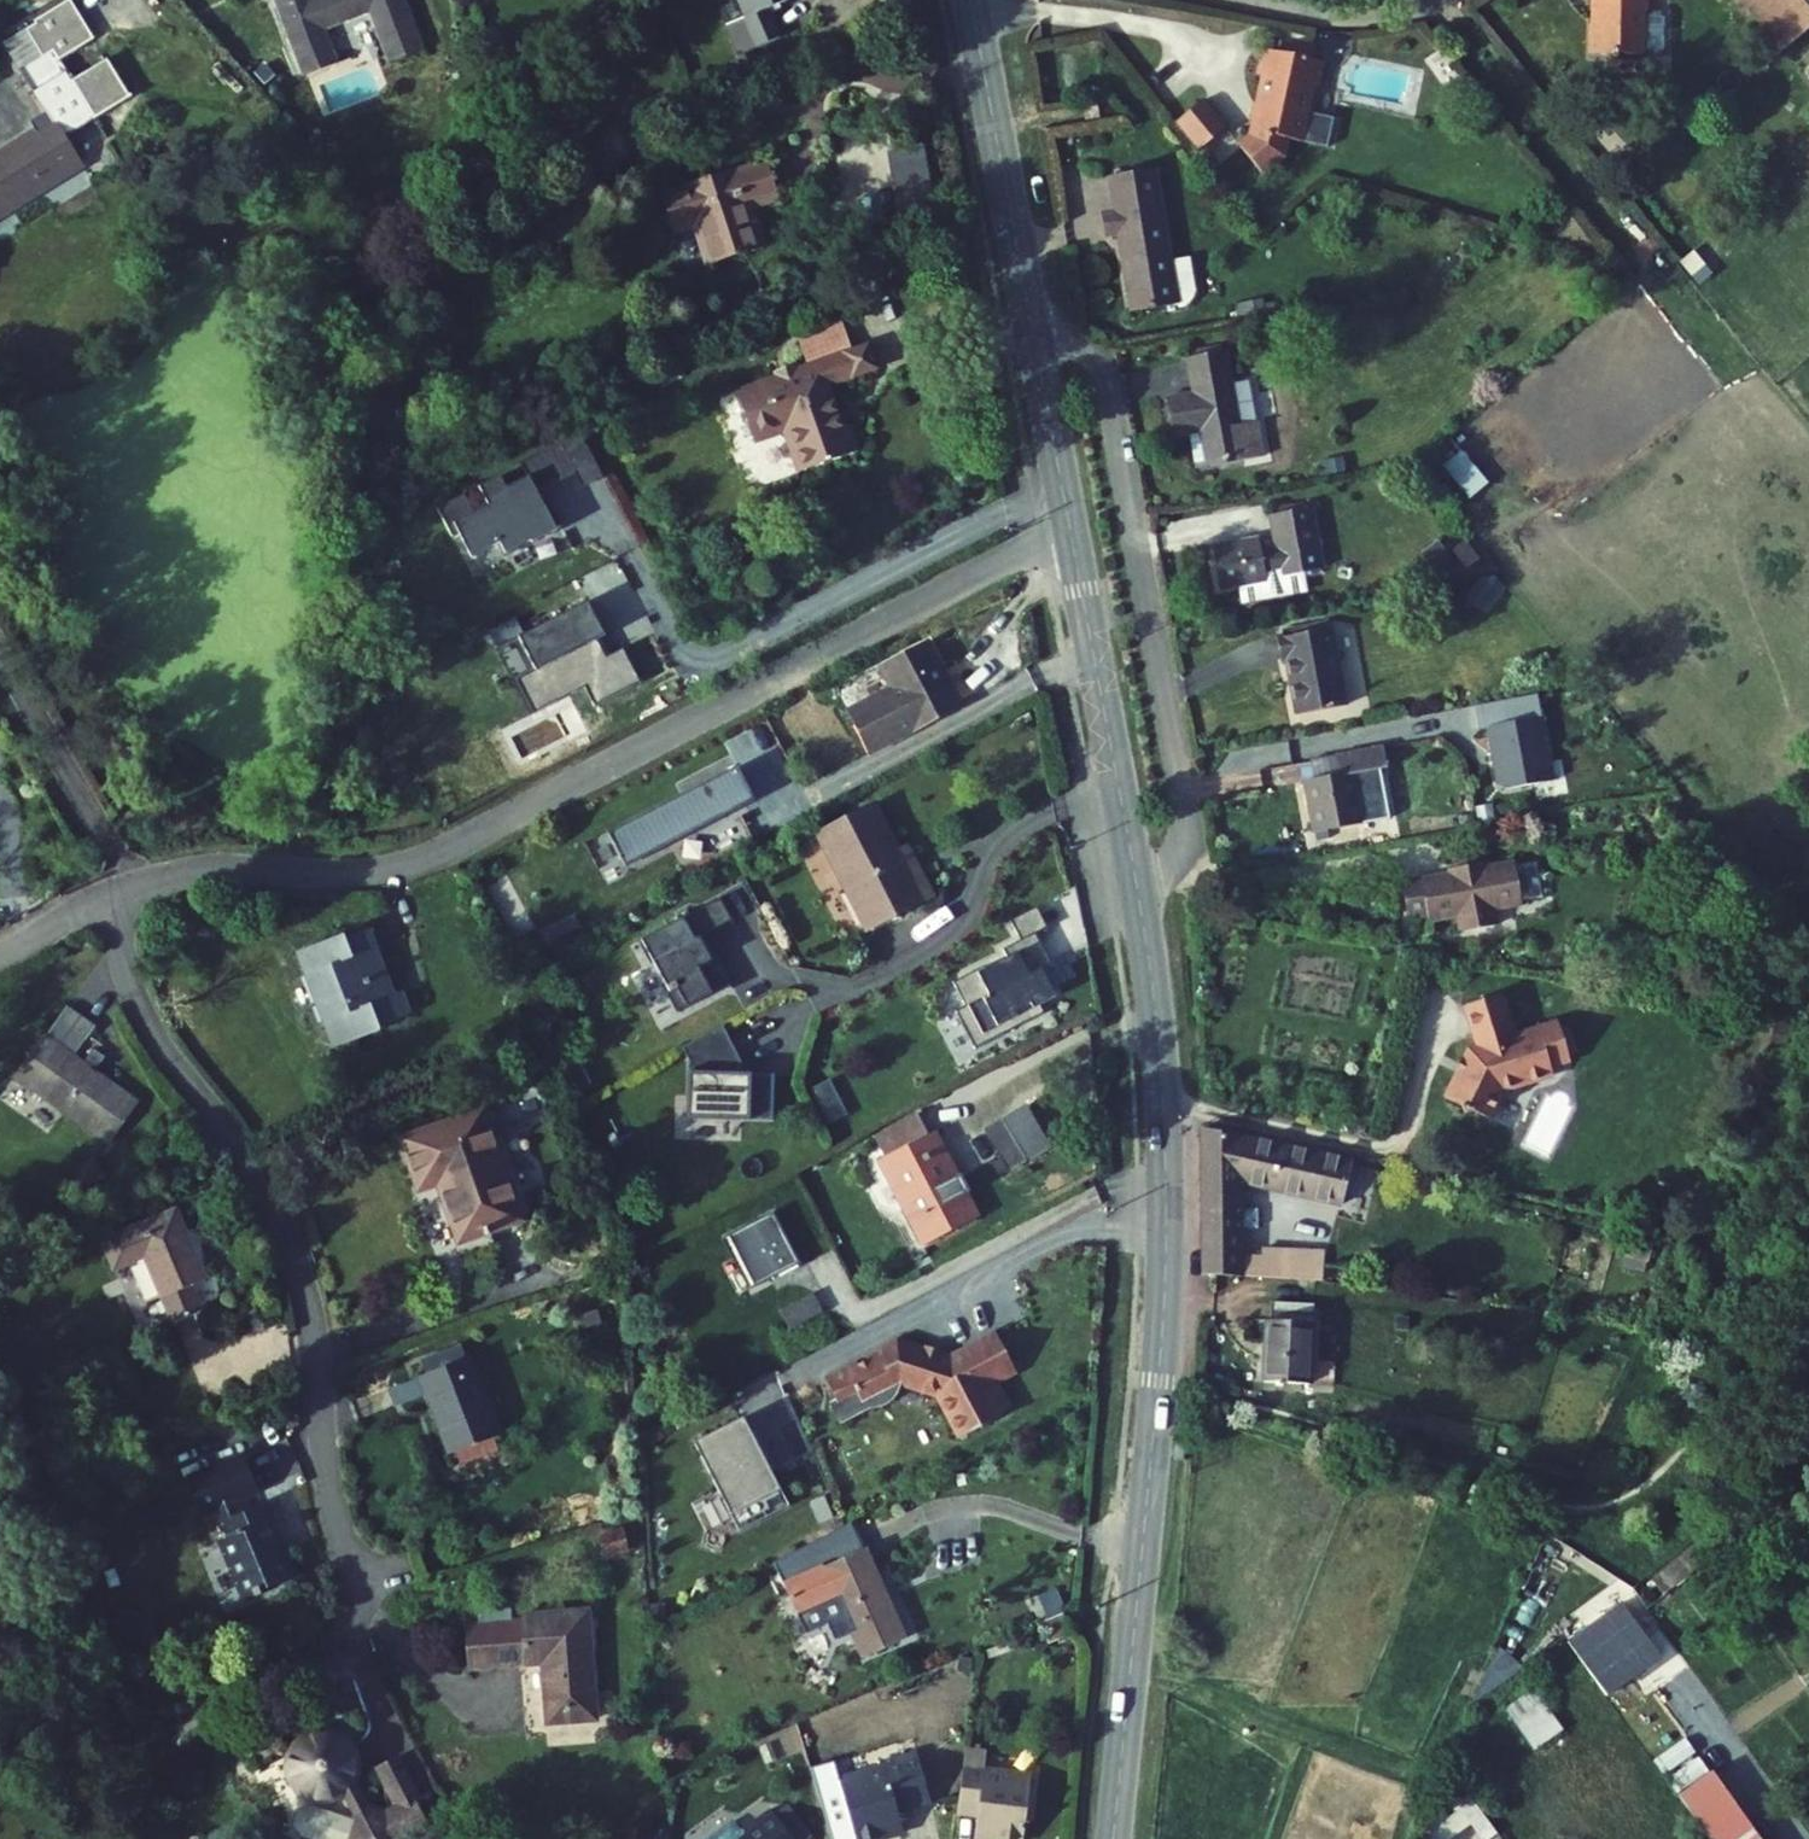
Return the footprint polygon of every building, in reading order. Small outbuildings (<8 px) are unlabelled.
[(294,58),(327,46),(321,29),(366,13),(384,64),(422,51),(404,0),(274,0),(294,58)] [(739,17),(729,21),(739,48),(779,32),(770,7),(788,0),(733,0),(739,17)] [(1625,77),(1677,79),(1679,13),(1685,13),(1685,0),(1645,0),(1644,7),(1628,7),(1625,77)] [(1808,26),(1808,0),(1787,0),(1808,26)] [(89,5),(53,22),(52,20),(12,39),(51,119),(0,143),(0,199),(75,163),(64,140),(137,105),(119,67),(83,84),(72,62),(108,45),(89,5)] [(327,46),(294,58),(299,72),(332,60),(327,46)] [(1361,74),(1301,54),(1293,79),(1301,81),(1278,148),(1266,158),(1287,183),(1308,167),(1315,146),(1323,148),(1332,120),(1338,122),(1347,97),(1352,98),(1361,74)] [(1195,130),(1218,158),(1246,135),(1223,107),(1195,130)] [(898,220),(935,213),(923,144),(885,151),(898,220)] [(759,156),(657,184),(667,218),(698,209),(712,259),(759,246),(747,205),(743,189),(766,183),(759,156)] [(1129,224),(1134,250),(1145,248),(1158,323),(1204,314),(1204,319),(1225,315),(1217,270),(1196,274),(1178,179),(1137,186),(1143,222),(1129,224)] [(766,183),(743,189),(747,205),(771,199),(766,183)] [(865,323),(733,397),(758,442),(789,425),(807,456),(865,424),(858,410),(852,413),(830,374),(878,347),(865,323)] [(1270,389),(1263,354),(1226,362),(1232,396),(1202,402),(1209,440),(1238,435),(1245,469),(1284,461),(1302,457),(1296,425),(1278,429),(1270,389)] [(1296,425),(1288,385),(1270,389),(1278,429),(1296,425)] [(870,434),(865,424),(807,456),(813,466),(870,434)] [(552,478),(530,436),(509,447),(531,489),(552,478)] [(494,491),(524,475),(509,447),(471,467),(478,480),(486,475),(494,491)] [(1464,451),(1443,464),(1466,500),(1486,487),(1464,451)] [(487,495),(494,491),(486,475),(478,480),(456,491),(449,479),(428,490),(438,509),(423,516),(414,498),(387,512),(402,541),(411,536),(423,560),(449,547),(455,558),(510,529),(498,506),(494,508),(487,495)] [(1347,576),(1335,517),(1298,524),(1304,553),(1288,556),(1286,545),(1241,554),(1249,596),(1268,592),(1272,610),(1331,598),(1328,580),(1347,576)] [(1475,574),(1466,602),(1489,610),(1498,582),(1475,574)] [(640,680),(624,648),(613,653),(589,603),(497,646),(531,716),(585,690),(591,703),(640,680)] [(896,671),(851,696),(873,736),(959,688),(927,630),(886,653),(896,671)] [(1364,635),(1311,646),(1315,665),(1321,664),(1332,720),(1379,711),(1364,635)] [(1534,795),(1517,708),(1455,719),(1460,743),(1467,742),(1478,800),(1485,805),(1534,795)] [(1381,782),(1346,789),(1356,839),(1403,830),(1393,782),(1417,777),(1413,754),(1377,762),(1381,782)] [(1377,762),(1348,767),(1352,788),(1381,782),(1377,762)] [(717,796),(699,763),(571,831),(586,859),(632,835),(634,840),(717,796)] [(868,806),(815,834),(864,926),(928,892),(902,842),(891,848),(868,806)] [(632,835),(586,859),(589,864),(634,840),(632,835)] [(1470,886),(1440,891),(1440,893),(1422,896),(1429,932),(1477,923),(1480,942),(1516,936),(1513,917),(1542,912),(1535,873),(1504,879),(1503,872),(1468,878),(1470,886)] [(681,899),(650,916),(662,938),(693,922),(681,899)] [(1036,909),(1012,921),(1020,938),(1045,926),(1036,909)] [(637,1014),(691,985),(676,958),(668,962),(656,941),(662,938),(650,916),(599,943),(611,965),(614,964),(629,992),(626,994),(637,1014)] [(372,927),(310,950),(347,1049),(386,1034),(382,1023),(422,1008),(412,983),(396,989),(372,927)] [(1006,962),(989,931),(974,939),(957,948),(961,956),(941,967),(940,965),(908,982),(922,1009),(912,1014),(931,1049),(959,1033),(954,1025),(974,1015),(978,1023),(1000,1011),(995,1003),(1011,994),(997,968),(1006,962)] [(1527,996),(1492,1004),(1502,1046),(1495,1046),(1472,1093),(1515,1115),(1529,1087),(1561,1082),(1560,1073),(1591,1066),(1583,1028),(1564,1032),(1563,1029),(1536,1035),(1527,996)] [(83,1017),(29,1081),(116,1155),(154,1110),(117,1079),(128,1066),(115,1054),(103,1068),(92,1059),(109,1039),(83,1017)] [(682,1027),(642,1048),(649,1062),(645,1118),(730,1124),(733,1078),(700,1076),(701,1062),(682,1027)] [(810,1089),(829,1124),(847,1115),(828,1080),(810,1089)] [(917,1107),(875,1130),(892,1161),(934,1138),(917,1107)] [(490,1115),(412,1145),(432,1194),(448,1188),(470,1244),(532,1220),(490,1115)] [(1003,1121),(985,1129),(1006,1173),(1023,1165),(1003,1121)] [(1198,1125),(1203,1228),(1252,1229),(1253,1189),(1338,1206),(1346,1160),(1198,1125)] [(892,1161),(886,1164),(932,1250),(986,1221),(939,1136),(934,1138),(892,1161)] [(723,1239),(750,1290),(796,1265),(768,1214),(723,1239)] [(191,1216),(113,1251),(124,1277),(159,1261),(190,1330),(219,1317),(208,1292),(222,1286),(191,1216)] [(1203,1228),(1205,1251),(1250,1253),(1252,1229),(1203,1228)] [(1270,1254),(1250,1253),(1251,1274),(1326,1279),(1331,1249),(1271,1245),(1270,1254)] [(1205,1251),(1206,1275),(1251,1274),(1250,1253),(1205,1251)] [(787,1334),(823,1314),(812,1295),(777,1315),(787,1334)] [(1279,1314),(1269,1375),(1311,1382),(1321,1321),(1279,1314)] [(871,1359),(850,1371),(863,1395),(882,1385),(888,1394),(891,1392),(895,1399),(898,1399),(900,1400),(904,1400),(907,1399),(910,1399),(916,1395),(918,1393),(921,1390),(922,1387),(924,1384),(920,1378),(927,1374),(965,1384),(987,1426),(1028,1403),(1026,1400),(1036,1395),(1022,1369),(1041,1359),(1019,1321),(976,1345),(966,1342),(966,1340),(949,1335),(948,1337),(931,1332),(930,1335),(920,1331),(900,1343),(902,1346),(872,1362),(871,1359)] [(467,1356),(424,1375),(459,1454),(501,1436),(467,1356)] [(858,1399),(867,1414),(895,1399),(891,1392),(888,1394),(882,1385),(863,1395),(858,1399)] [(709,1423),(660,1450),(669,1466),(718,1439),(709,1423)] [(757,1510),(718,1439),(669,1466),(709,1537),(757,1510)] [(251,1453),(199,1478),(215,1513),(228,1507),(240,1532),(230,1537),(258,1597),(304,1575),(270,1501),(254,1508),(249,1497),(268,1488),(251,1453)] [(637,1529),(601,1531),(602,1552),(639,1550),(637,1529)] [(882,1547),(805,1587),(817,1612),(851,1594),(884,1658),(927,1636),(882,1547)] [(1550,1633),(1593,1689),(1646,1648),(1606,1594),(1550,1633)] [(589,1611),(517,1619),(518,1622),(523,1670),(547,1668),(553,1730),(600,1725),(589,1611)] [(470,1675),(523,1670),(518,1622),(465,1627),(470,1675)] [(1533,1752),(1564,1733),(1536,1689),(1505,1708),(1533,1752)] [(364,1806),(353,1772),(353,1754),(348,1744),(335,1733),(320,1729),(306,1731),(296,1736),(287,1746),(281,1760),(284,1776),(291,1789),(302,1800),(318,1803),(339,1797),(357,1829),(355,1838),(410,1838),(434,1827),(417,1795),(398,1806),(390,1810),(364,1806)] [(859,1838),(887,1838),(909,1831),(904,1816),(939,1803),(918,1748),(884,1761),(886,1767),(838,1785),(859,1838)] [(379,1767),(398,1806),(417,1795),(422,1792),(400,1752),(379,1767)] [(960,1813),(981,1815),(978,1838),(985,1838),(1025,1838),(1033,1773),(987,1768),(988,1761),(966,1759),(960,1813)] [(1670,1776),(1675,1788),(1707,1775),(1702,1762),(1670,1776)] [(1728,1803),(1697,1826),(1706,1838),(1756,1838),(1728,1803)] [(775,1810),(747,1831),(752,1838),(750,1838),(797,1838),(775,1810)] [(752,1838),(747,1831),(743,1826),(724,1838),(750,1838),(752,1838)]
